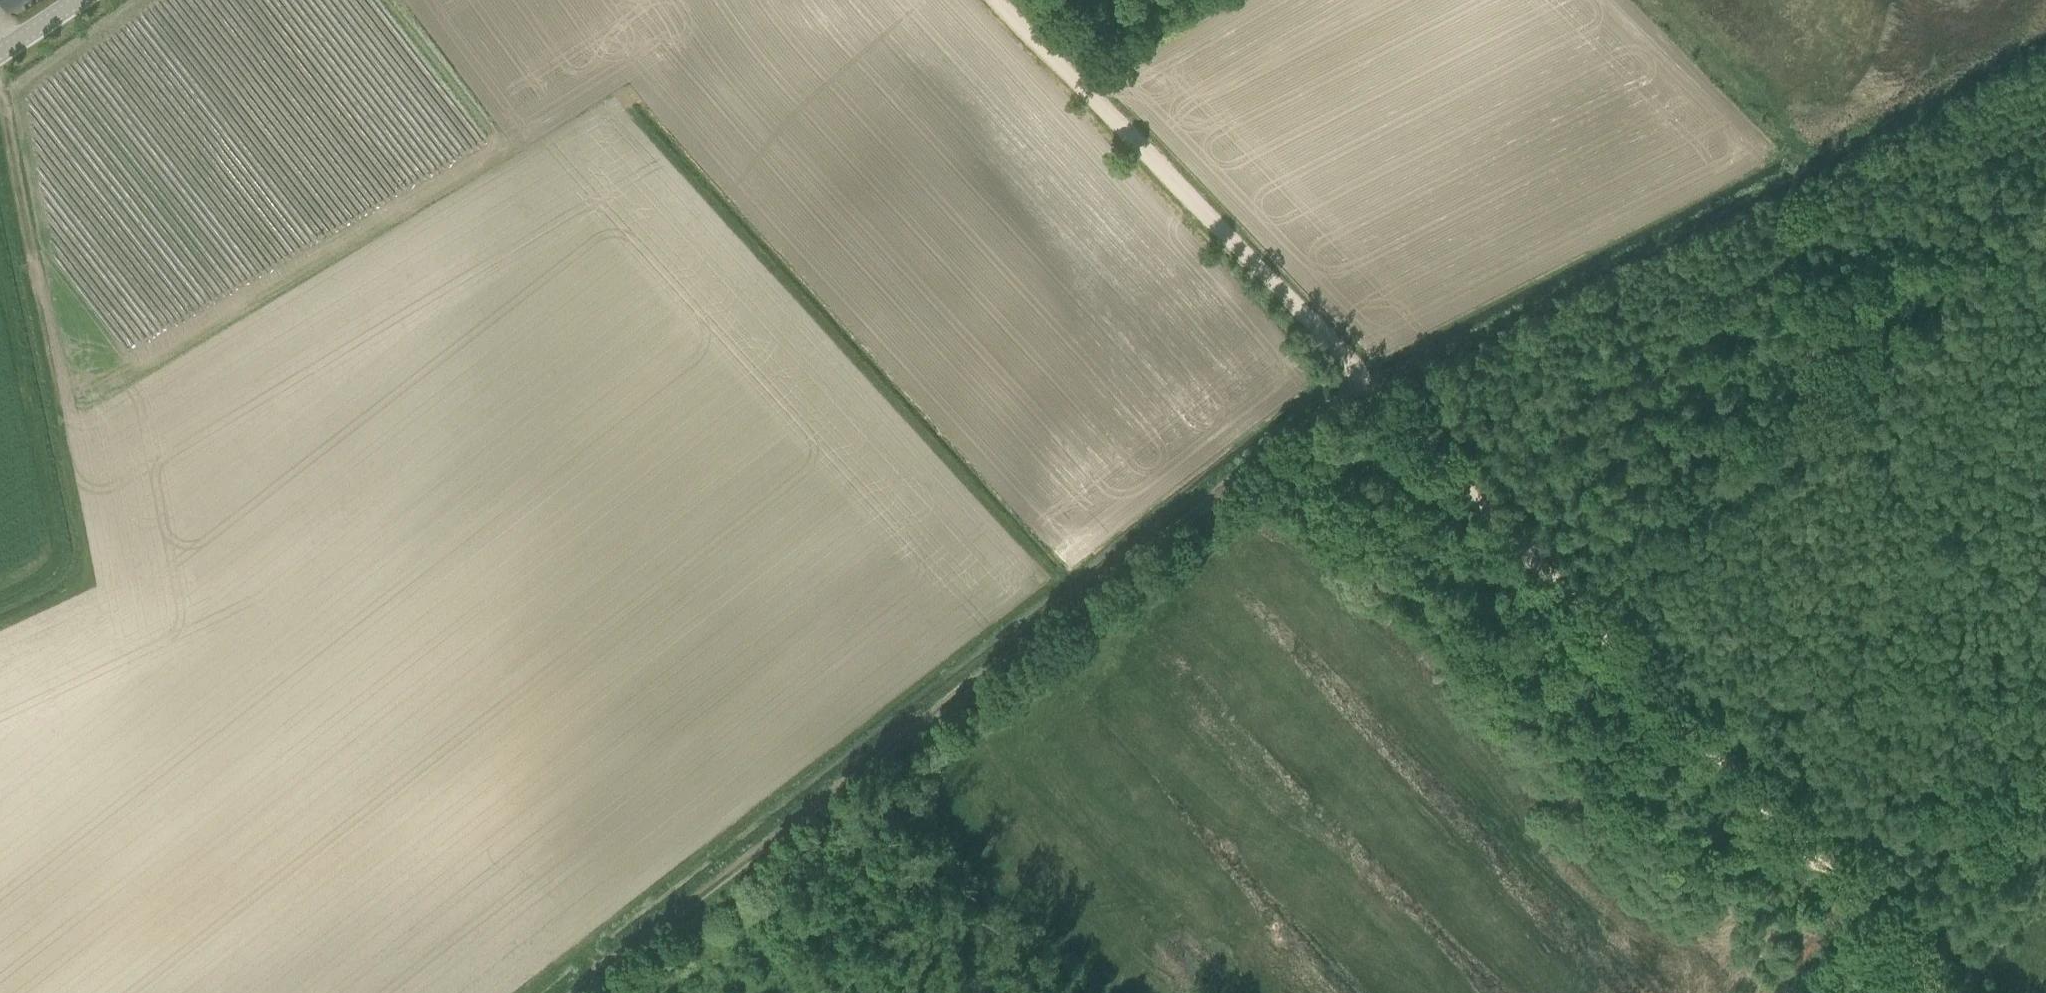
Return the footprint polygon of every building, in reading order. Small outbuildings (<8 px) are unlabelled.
[(6,10),(21,0),(0,0),(6,10)]
